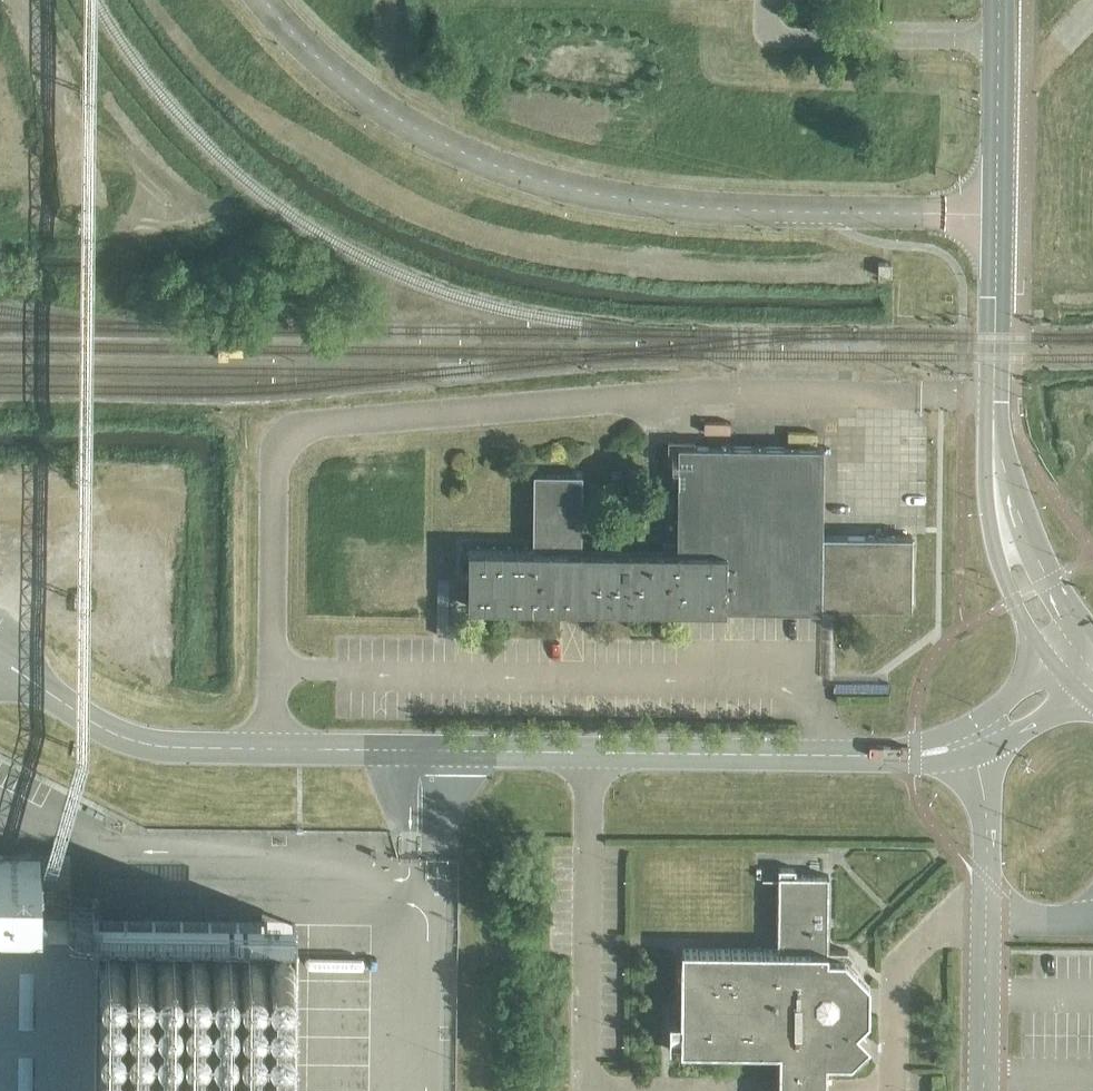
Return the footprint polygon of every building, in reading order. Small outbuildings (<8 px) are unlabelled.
[(821,606),(911,607),(911,536),(822,535),(823,447),(677,445),(676,551),(581,550),(582,474),(533,473),(532,549),(467,548),(466,606),(675,609),(821,610),(821,606)] [(679,1049),(782,1050),(781,1070),(778,1069),(778,1090),(825,1090),(826,1061),(850,1062),(869,1043),(856,1029),(868,1017),(869,982),(857,970),(859,967),(851,959),(854,956),(847,949),(827,949),(828,874),(795,874),(795,867),(778,867),(777,948),(681,947),(679,1019),(669,1019),(668,1049),(670,1049),(670,1044),(680,1044),(679,1049)] [(94,926),(0,926),(0,1090),(293,1090),(295,926),(94,926)]
